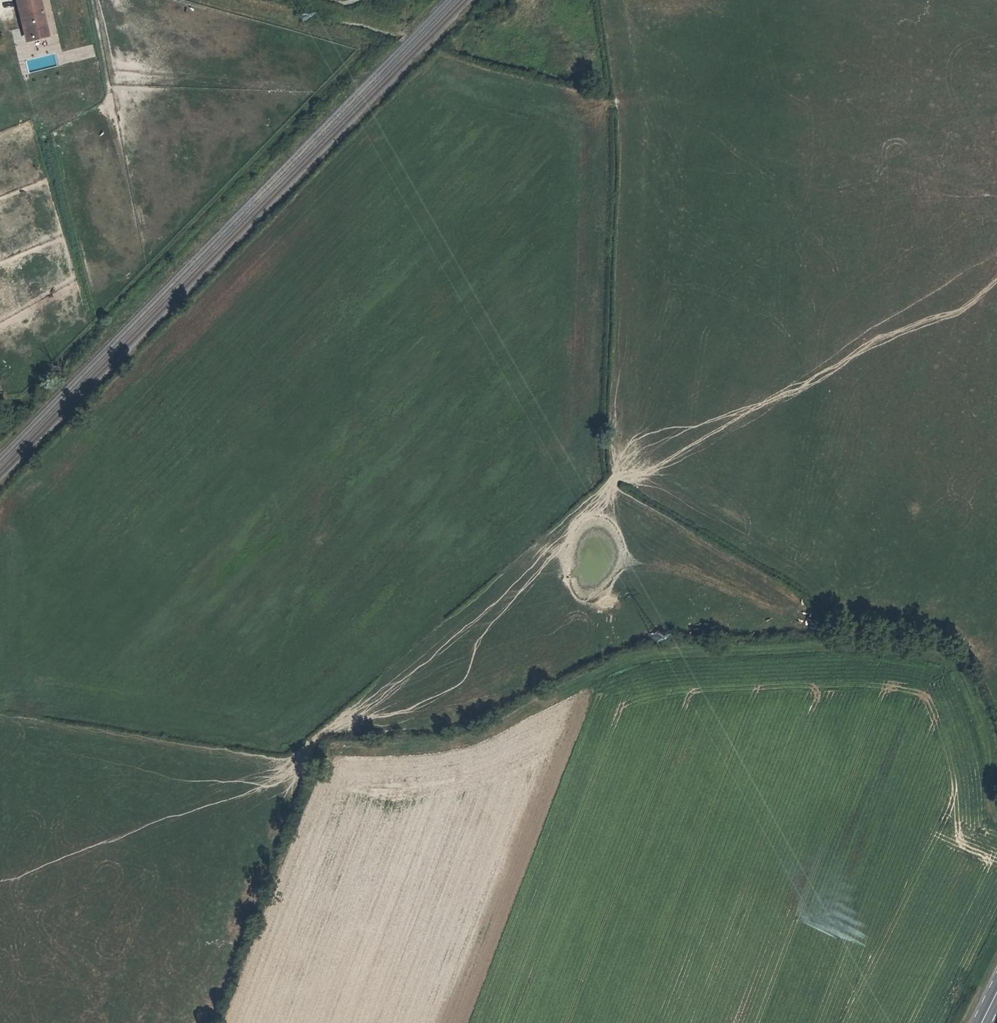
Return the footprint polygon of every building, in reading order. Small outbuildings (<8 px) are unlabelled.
[(31,50),(50,45),(39,0),(19,0),(31,50)]
